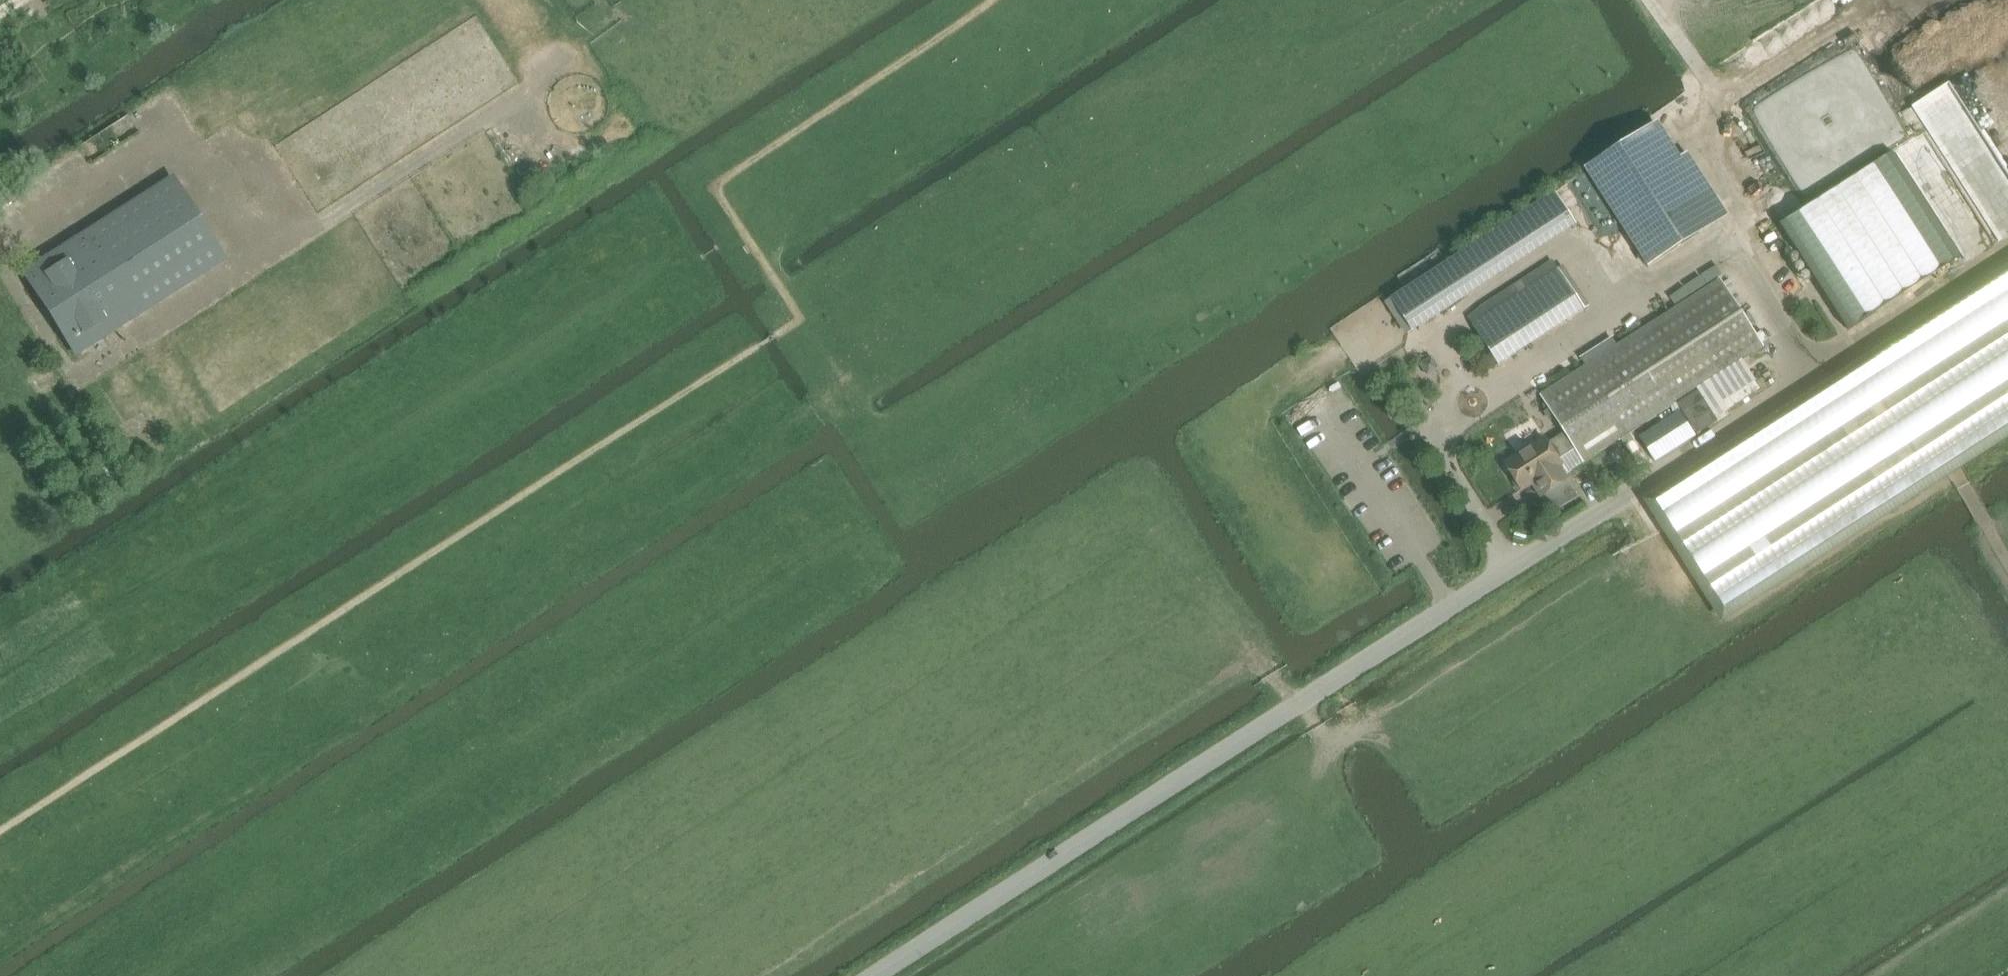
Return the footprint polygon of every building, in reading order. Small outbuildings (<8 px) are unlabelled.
[(1729,216),(1666,117),(1585,169),(1648,268),(1729,216)] [(1892,152),(1779,224),(1848,330),(1960,258),(1892,152)] [(76,351),(220,256),(169,178),(24,272),(76,351)] [(1391,298),(1412,331),(1575,225),(1553,192),(1391,298)] [(1557,269),(1472,325),(1499,366),(1584,310),(1557,269)] [(1660,318),(1540,396),(1564,433),(1568,439),(1575,450),(1584,463),(1763,348),(1719,280),(1660,318)] [(1659,509),(1724,612),(2007,429),(2007,285),(1659,509)] [(1755,380),(1721,402),(1727,412),(1762,390),(1755,380)] [(1699,391),(1678,404),(1697,434),(1718,421),(1699,391)] [(1541,497),(1542,496),(1567,480),(1564,476),(1584,463),(1575,450),(1568,439),(1564,433),(1547,444),(1544,439),(1504,465),(1521,491),(1533,483),(1541,497)] [(1579,497),(1568,480),(1567,480),(1542,496),(1553,514),(1579,497)]
